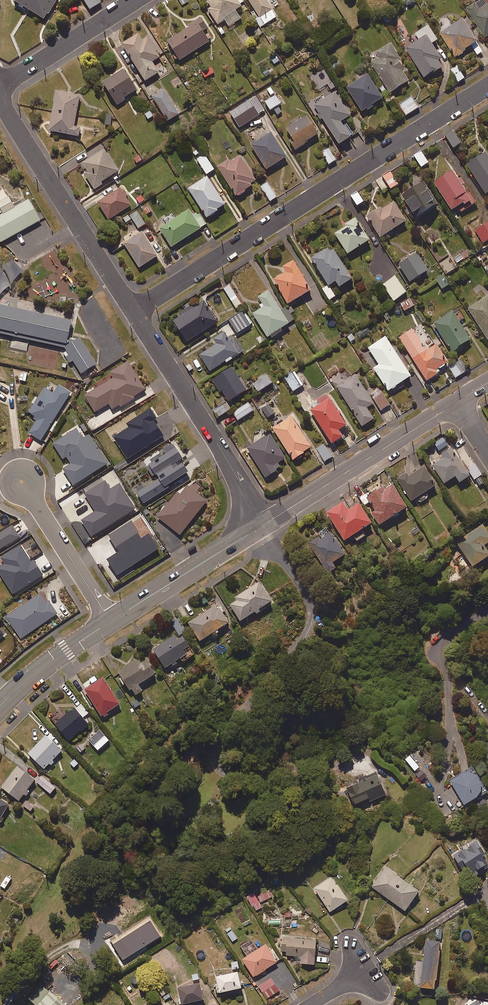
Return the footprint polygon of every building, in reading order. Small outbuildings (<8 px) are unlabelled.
[(11,1),(45,20),(56,0),(12,0),(11,1)] [(237,0),(205,0),(210,7),(207,9),(217,25),(224,20),(229,27),(241,19),(235,11),(241,7),(237,0)] [(258,17),(255,19),(260,27),(276,17),(266,0),(248,0),(258,17)] [(484,0),(480,0),(467,8),(487,39),(487,4),(484,0)] [(206,28),(200,17),(188,25),(189,27),(167,42),(179,61),(209,42),(202,31),(206,28)] [(483,51),(462,19),(439,34),(455,57),(472,46),(477,55),(483,51)] [(437,41),(428,26),(415,34),(419,41),(406,49),(425,79),(442,68),(438,61),(441,59),(431,44),(437,41)] [(142,41),(137,34),(120,46),(145,82),(159,72),(152,62),(161,56),(148,37),(142,41)] [(400,60),(390,44),(376,53),(379,58),(371,64),(389,93),(409,81),(401,70),(403,68),(398,61),(400,60)] [(214,73),(210,66),(200,73),(204,79),(214,73)] [(464,78),(457,66),(450,69),(458,82),(464,78)] [(136,90),(122,69),(102,83),(116,104),(136,90)] [(332,81),(325,69),(312,77),(320,89),(332,81)] [(382,99),(367,74),(346,87),(361,112),(382,99)] [(178,114),(164,90),(151,98),(166,122),(178,114)] [(79,95),(55,91),(49,132),(78,137),(80,128),(74,127),(79,95)] [(350,116),(333,91),(317,102),(316,100),(311,103),(339,145),(353,135),(347,125),(344,127),(340,122),(350,116)] [(256,95),(230,111),(239,127),(265,111),(256,95)] [(272,109),(276,115),(282,112),(278,106),(280,104),(275,96),(265,102),(270,110),(272,109)] [(419,107),(412,96),(399,104),(406,115),(419,107)] [(112,115),(104,113),(102,125),(111,126),(112,115)] [(318,136),(306,116),(284,129),(296,149),(318,136)] [(460,143),(454,132),(446,136),(453,148),(460,143)] [(286,158),(271,133),(250,146),(265,170),(286,158)] [(336,160),(328,148),(321,152),(329,164),(336,160)] [(118,172),(104,150),(82,164),(86,171),(83,173),(94,190),(102,185),(100,183),(118,172)] [(428,163),(421,152),(414,156),(421,168),(428,163)] [(486,152),(466,164),(485,195),(487,193),(487,156),(486,152)] [(214,170),(204,155),(197,159),(206,175),(214,170)] [(257,183),(239,156),(230,163),(228,160),(217,167),(236,196),(257,183)] [(462,185),(464,184),(460,178),(458,179),(453,170),(433,183),(451,211),(458,207),(462,212),(477,202),(469,189),(466,191),(462,185)] [(398,185),(390,172),(382,177),(390,189),(398,185)] [(225,206),(206,177),(188,189),(206,218),(225,206)] [(276,197),(266,183),(260,188),(270,202),(276,197)] [(436,205),(422,183),(401,196),(415,218),(436,205)] [(131,206),(120,189),(96,204),(107,221),(131,206)] [(363,202),(357,193),(351,197),(356,206),(363,202)] [(145,201),(142,194),(133,199),(137,206),(145,201)] [(0,216),(0,239),(2,243),(42,221),(30,199),(0,216)] [(406,222),(392,200),(366,216),(380,238),(406,222)] [(172,214),(163,220),(166,224),(159,228),(171,247),(200,229),(189,210),(175,219),(172,214)] [(145,224),(136,212),(129,216),(138,229),(145,224)] [(369,241),(355,218),(343,226),(344,227),(334,234),(347,254),(369,241)] [(157,256),(142,232),(123,244),(139,268),(157,256)] [(352,280),(330,246),(310,258),(327,285),(334,280),(339,288),(352,280)] [(399,272),(383,247),(371,255),(375,261),(369,265),(381,284),(399,272)] [(428,271),(417,253),(398,265),(409,282),(428,271)] [(315,293),(297,264),(285,271),(288,276),(277,282),(292,307),(315,293)] [(449,284),(443,275),(436,279),(442,289),(449,284)] [(395,277),(383,285),(393,301),(406,293),(395,277)] [(243,305),(230,284),(222,288),(235,309),(243,305)] [(335,296),(328,285),(322,289),(329,300),(335,296)] [(252,314),(269,340),(282,332),(280,329),(294,320),(286,307),(280,311),(268,291),(257,298),(263,307),(252,314)] [(487,297),(468,309),(487,342),(487,298),(487,297)] [(414,306),(409,299),(400,304),(404,311),(414,306)] [(217,322),(204,301),(194,308),(192,305),(178,314),(180,316),(173,321),(187,342),(217,322)] [(0,304),(0,328),(68,342),(73,320),(0,304)] [(393,320),(387,312),(382,316),(387,324),(393,320)] [(470,340),(452,312),(433,324),(452,352),(470,340)] [(254,326),(245,313),(233,321),(241,334),(254,326)] [(370,333),(367,327),(356,334),(360,339),(370,333)] [(426,351),(412,329),(399,338),(426,382),(440,373),(438,370),(448,364),(436,345),(426,351)] [(228,340),(223,333),(212,340),(215,345),(199,355),(209,372),(242,352),(233,337),(228,340)] [(411,377),(385,337),(368,348),(379,365),(373,369),(388,392),(411,377)] [(84,372),(99,363),(83,338),(69,347),(84,372)] [(146,389),(129,362),(111,373),(114,378),(86,395),(96,412),(109,404),(112,407),(117,408),(146,389)] [(468,370),(463,362),(450,369),(455,378),(468,370)] [(231,368),(214,379),(217,383),(214,384),(220,393),(222,391),(229,402),(246,391),(231,368)] [(350,378),(346,370),(332,379),(361,427),(373,420),(366,408),(373,404),(355,375),(350,378)] [(303,385),(294,371),(284,378),(293,392),(303,385)] [(272,383),(265,373),(251,382),(257,392),(272,383)] [(72,393),(59,385),(54,394),(45,388),(39,399),(37,398),(28,411),(35,415),(37,420),(29,432),(42,440),(72,393)] [(390,405),(382,391),(373,396),(381,410),(390,405)] [(345,427),(327,395),(316,401),(319,405),(311,410),(330,445),(342,438),(338,431),(345,427)] [(230,409),(226,403),(215,412),(219,417),(230,409)] [(253,411),(248,403),(232,413),(237,421),(253,411)] [(274,413),(269,405),(262,409),(267,418),(274,413)] [(311,448),(291,417),(272,429),(292,460),(311,448)] [(84,438),(77,428),(54,443),(64,459),(67,456),(72,464),(64,469),(75,486),(109,464),(90,435),(84,438)] [(285,459),(269,434),(246,448),(265,478),(280,469),(277,464),(285,459)] [(191,471),(173,443),(144,461),(153,476),(134,488),(144,504),(167,489),(166,487),(191,471)] [(332,457),(324,444),(316,448),(324,461),(332,457)] [(472,476),(453,447),(443,454),(440,449),(432,455),(437,462),(432,466),(444,484),(455,477),(459,484),(472,476)] [(436,486),(424,467),(408,477),(405,473),(396,478),(411,502),(418,498),(421,503),(428,498),(425,493),(436,486)] [(111,490),(105,481),(85,494),(96,511),(82,521),(92,537),(136,509),(121,484),(111,490)] [(406,509),(391,483),(366,498),(374,511),(371,513),(379,526),(406,509)] [(208,501),(189,485),(181,495),(178,492),(158,516),(181,535),(208,501)] [(347,510),(343,502),(326,512),(344,542),(353,536),(356,542),(365,536),(361,530),(371,524),(358,503),(347,510)] [(160,549),(140,516),(110,535),(120,552),(109,560),(121,579),(133,571),(130,567),(160,549)] [(482,524),(456,542),(473,568),(487,557),(487,554),(483,547),(487,544),(487,533),(482,524)] [(20,537),(13,525),(0,533),(0,550),(20,537)] [(346,554),(325,528),(317,534),(319,536),(306,546),(328,574),(335,569),(332,565),(346,554)] [(273,601),(261,582),(236,598),(238,601),(231,605),(242,622),(273,601)] [(47,603),(41,594),(7,617),(22,639),(59,614),(50,601),(47,603)] [(231,623),(222,609),(213,608),(190,623),(201,642),(231,623)] [(197,655),(182,632),(154,649),(167,669),(182,659),(185,662),(197,655)] [(157,675),(147,658),(137,663),(136,662),(120,672),(135,697),(144,691),(140,685),(157,675)] [(122,704),(104,678),(85,691),(103,717),(122,704)] [(89,713),(81,703),(56,725),(70,741),(90,724),(84,717),(89,713)] [(63,751),(47,736),(29,754),(45,769),(63,751)] [(37,780),(18,766),(2,788),(21,801),(37,780)] [(486,793),(471,768),(449,781),(464,806),(486,793)] [(57,788),(42,776),(37,782),(52,794),(57,788)] [(385,796),(376,776),(345,790),(353,808),(369,800),(370,802),(385,796)] [(0,799),(0,822),(10,806),(0,799)] [(476,839),(451,854),(463,874),(470,870),(473,876),(487,867),(487,858),(476,839)] [(387,866),(373,887),(407,911),(421,891),(387,866)] [(347,901),(331,877),(313,889),(329,914),(347,901)] [(273,897),(269,889),(258,895),(261,902),(273,897)] [(262,908),(255,893),(248,897),(255,911),(262,908)] [(238,939),(230,927),(225,930),(233,942),(238,939)] [(294,937),(285,936),(283,951),(289,952),(288,956),(302,957),(301,964),(316,966),(319,941),(294,938),(294,937)] [(441,943),(425,941),(421,970),(415,970),(413,988),(435,991),(441,943)] [(279,962),(267,945),(244,960),(255,978),(279,962)] [(244,989),(241,972),(218,978),(222,994),(244,989)] [(280,991),(272,978),(259,986),(267,999),(280,991)] [(203,985),(181,989),(184,1004),(206,1001),(203,985)] [(51,992),(38,1004),(65,1004),(51,992)]
